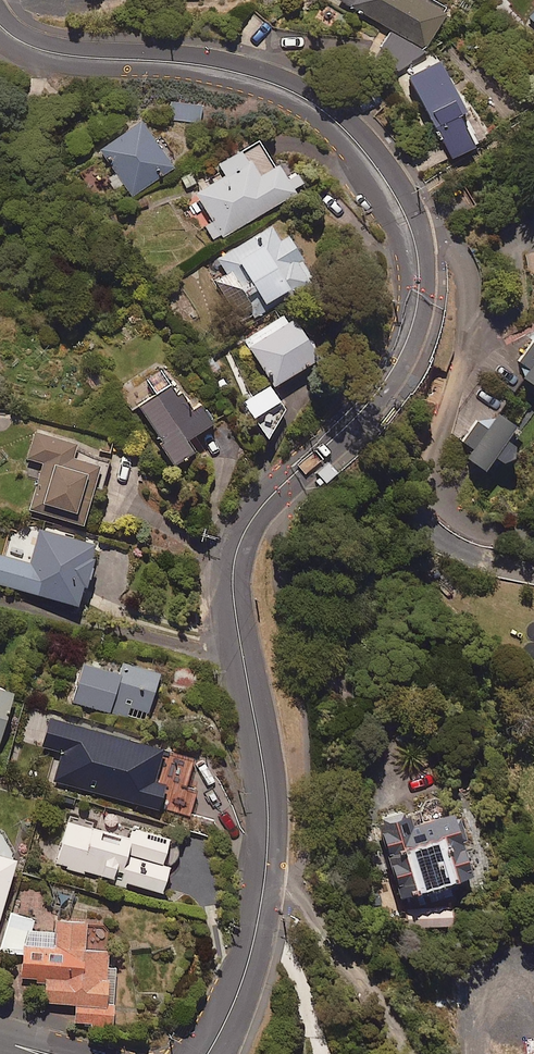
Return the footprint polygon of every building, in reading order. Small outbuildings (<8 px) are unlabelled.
[(339,1),(392,32),(379,54),(413,74),(447,16),(420,0),(339,0),(339,1)] [(480,146),(467,119),(439,59),(425,65),(428,72),(409,81),(435,137),(438,136),(449,160),(480,146)] [(203,108),(172,105),(170,121),(201,124),(203,108)] [(174,169),(141,126),(101,156),(134,199),(174,169)] [(294,198),(261,142),(218,166),(225,178),(189,199),(215,243),(294,198)] [(314,282),(279,224),(218,261),(227,275),(215,282),(241,326),(314,282)] [(319,365),(290,315),(245,341),(274,391),(319,365)] [(517,365),(528,386),(533,391),(533,342),(517,365)] [(173,392),(159,369),(125,389),(173,471),(197,457),(189,444),(214,429),(201,407),(191,412),(178,389),(173,392)] [(290,420),(269,389),(244,406),(264,437),(290,420)] [(496,466),(508,475),(520,458),(509,450),(519,436),(497,419),(486,411),(453,455),(486,479),(496,466)] [(109,457),(31,435),(24,458),(44,464),(31,509),(76,522),(88,480),(101,484),(109,457)] [(41,532),(29,566),(0,557),(0,586),(79,612),(99,551),(41,532)] [(117,665),(80,656),(70,698),(144,717),(157,665),(119,656),(117,665)] [(0,682),(0,720),(9,684),(0,682)] [(158,740),(46,711),(39,742),(61,747),(53,778),(188,812),(194,789),(183,787),(192,752),(157,744),(158,740)] [(402,814),(399,804),(372,811),(381,852),(385,851),(394,891),(416,886),(415,882),(451,873),(469,869),(453,799),(402,814)] [(127,829),(63,818),(55,863),(126,876),(125,880),(161,886),(165,860),(159,858),(164,830),(128,824),(127,829)] [(12,850),(0,847),(0,897),(12,850)] [(452,921),(450,905),(406,912),(409,928),(452,921)] [(32,912),(5,910),(2,949),(20,950),(18,973),(43,976),(41,997),(73,1000),(72,1017),(109,1020),(111,996),(102,995),(107,945),(82,943),(85,916),(52,914),(51,927),(31,926),(32,912)]
